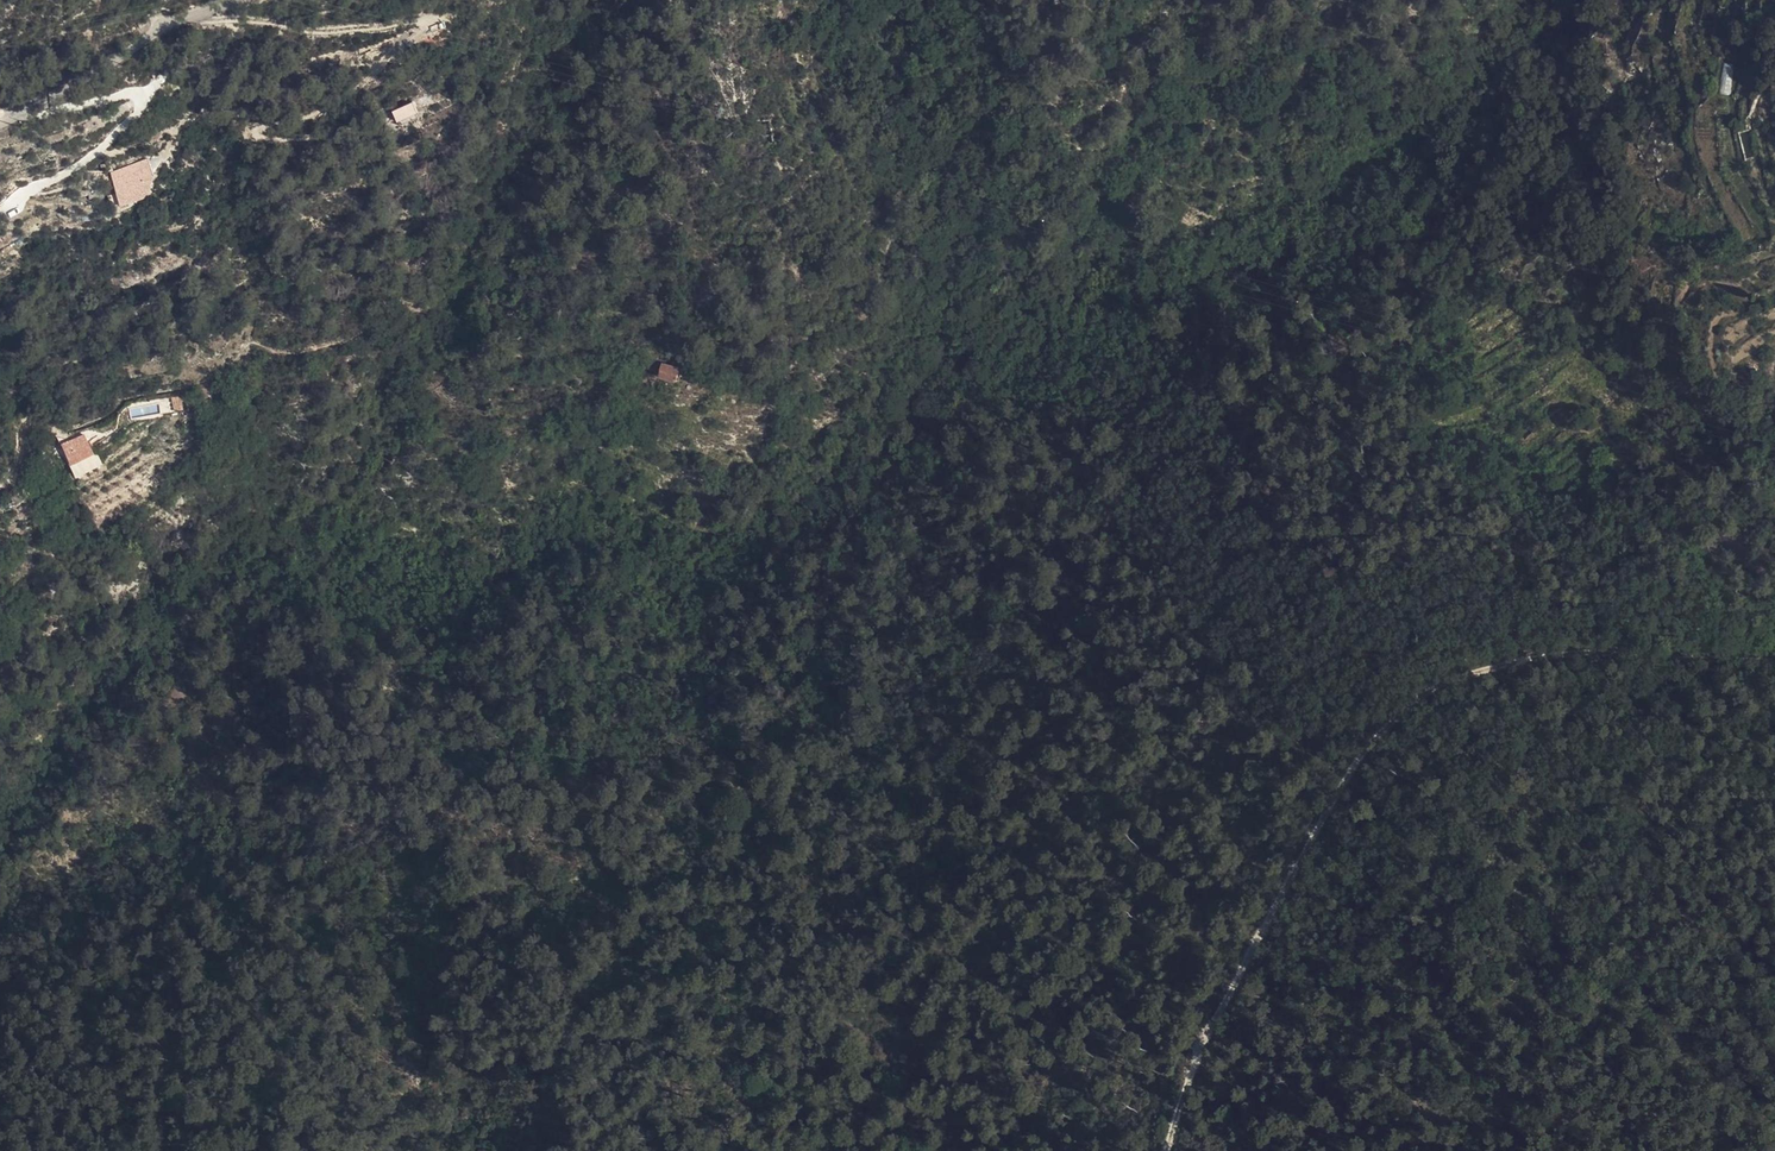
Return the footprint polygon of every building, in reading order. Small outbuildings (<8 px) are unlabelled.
[(151,3),(156,9),(162,5),(159,0),(155,0),(151,3)] [(1134,82),(1121,85),(1124,100),(1137,97),(1134,82)] [(690,88),(678,94),(682,107),(695,101),(690,88)] [(391,111),(396,123),(418,113),(413,102),(391,111)] [(1228,153),(1217,158),(1221,168),(1232,162),(1228,153)] [(146,164),(134,169),(138,183),(151,177),(146,164)] [(122,173),(125,180),(127,188),(136,184),(138,183),(134,169),(122,173)] [(136,184),(140,194),(149,190),(156,174),(151,177),(138,183),(136,184)] [(127,188),(125,180),(111,186),(117,203),(140,194),(136,184),(127,188)] [(199,260),(208,264),(215,254),(208,249),(199,260)] [(667,362),(664,373),(663,376),(677,381),(682,367),(667,362)] [(84,439),(58,447),(66,468),(91,460),(84,439)]
